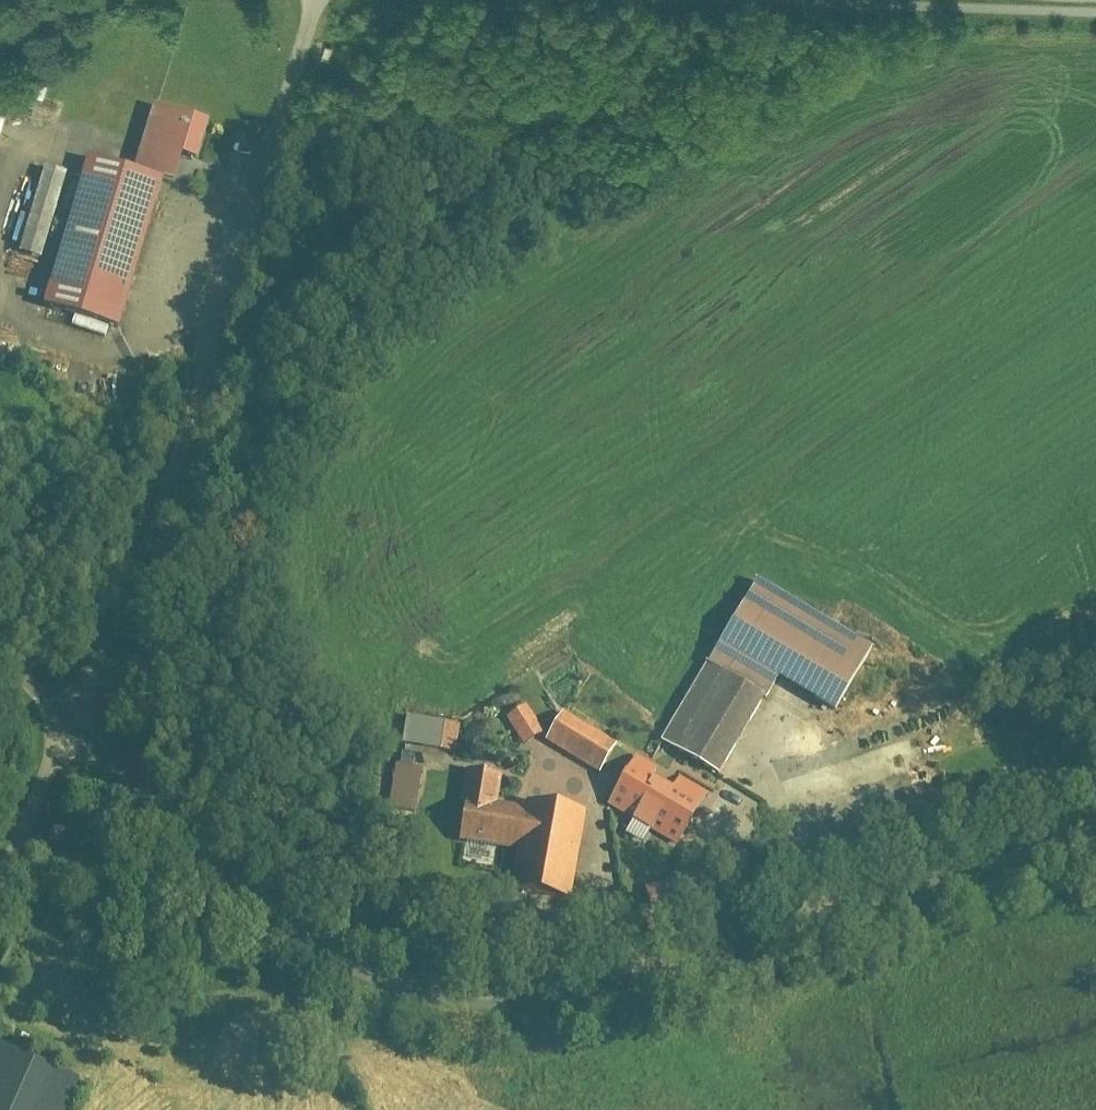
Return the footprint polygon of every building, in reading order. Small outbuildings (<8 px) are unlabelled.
[(41,309),(120,332),(171,157),(198,164),(208,127),(151,110),(131,177),(84,163),(41,309)] [(40,172),(16,258),(40,265),(64,179),(40,172)] [(871,655),(752,586),(714,652),(834,721),(871,655)] [(677,849),(759,702),(699,669),(617,816),(677,849)] [(542,742),(602,776),(620,744),(560,710),(542,742)] [(525,711),(503,725),(520,750),(542,736),(525,711)] [(405,722),(401,747),(452,756),(456,730),(405,722)] [(494,778),(466,773),(454,843),(518,855),(512,890),(570,900),(585,817),(490,801),(494,778)] [(0,1053),(0,1109),(66,1109),(77,1087),(0,1053)]
